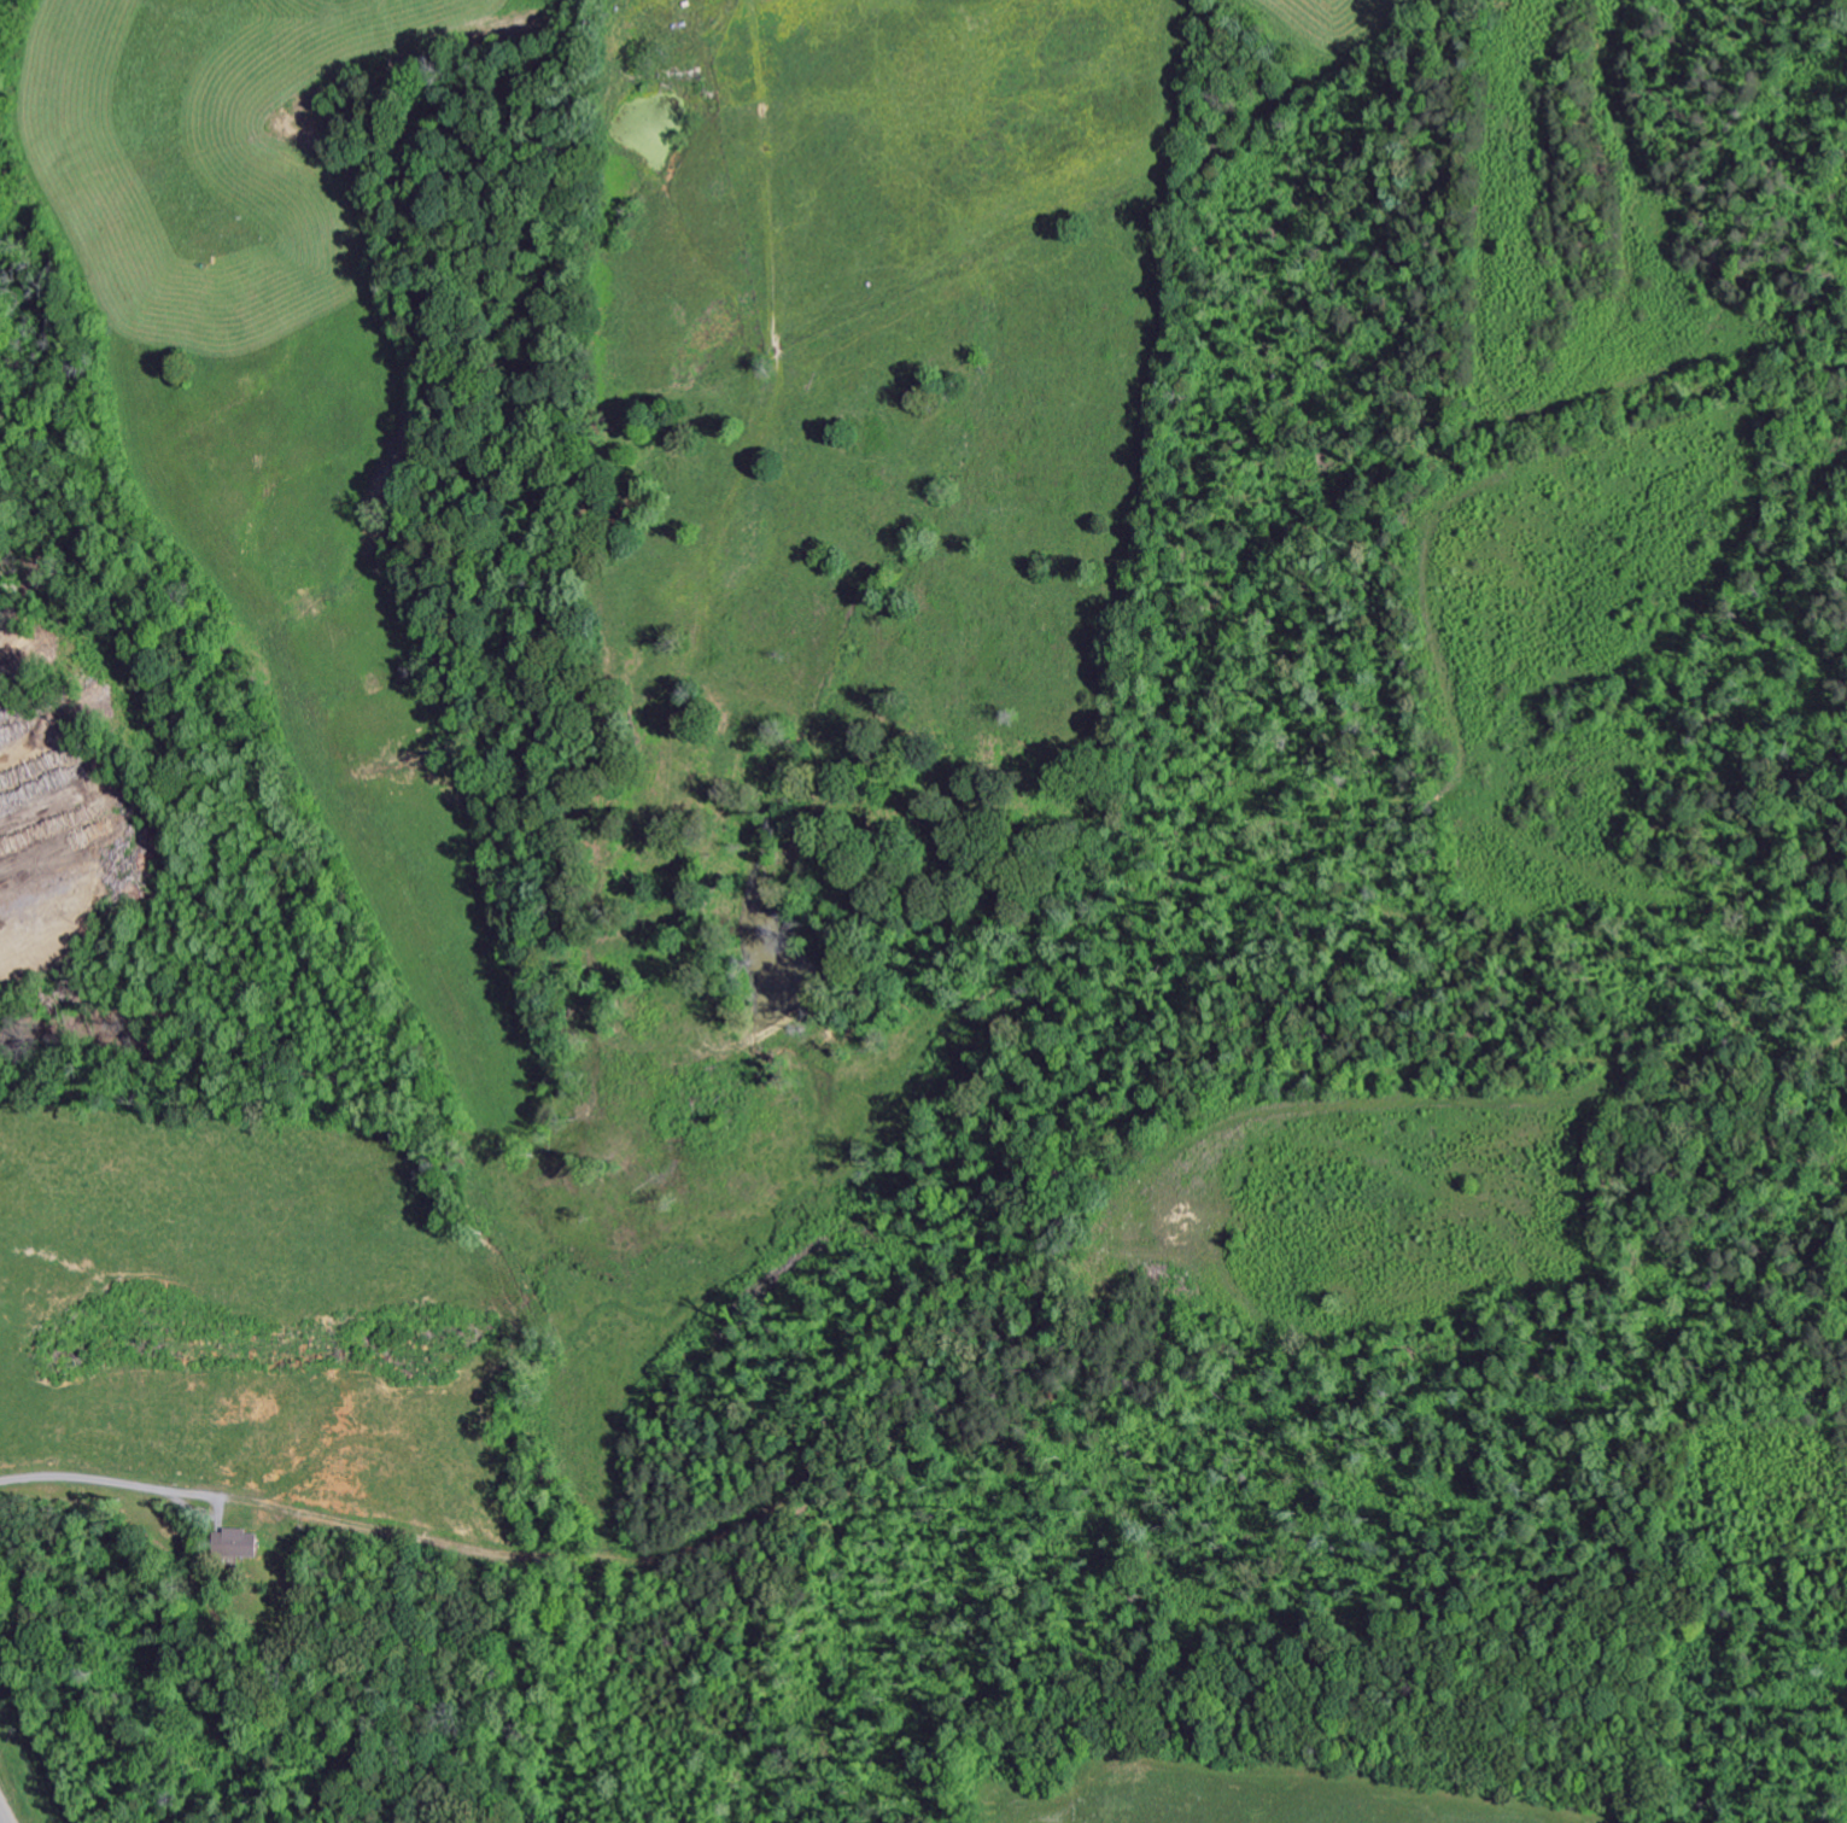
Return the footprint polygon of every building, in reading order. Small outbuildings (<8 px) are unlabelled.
[(243,1533),(219,1532),(219,1537),(209,1537),(208,1558),(252,1560),(252,1538),(243,1538),(243,1533)]
